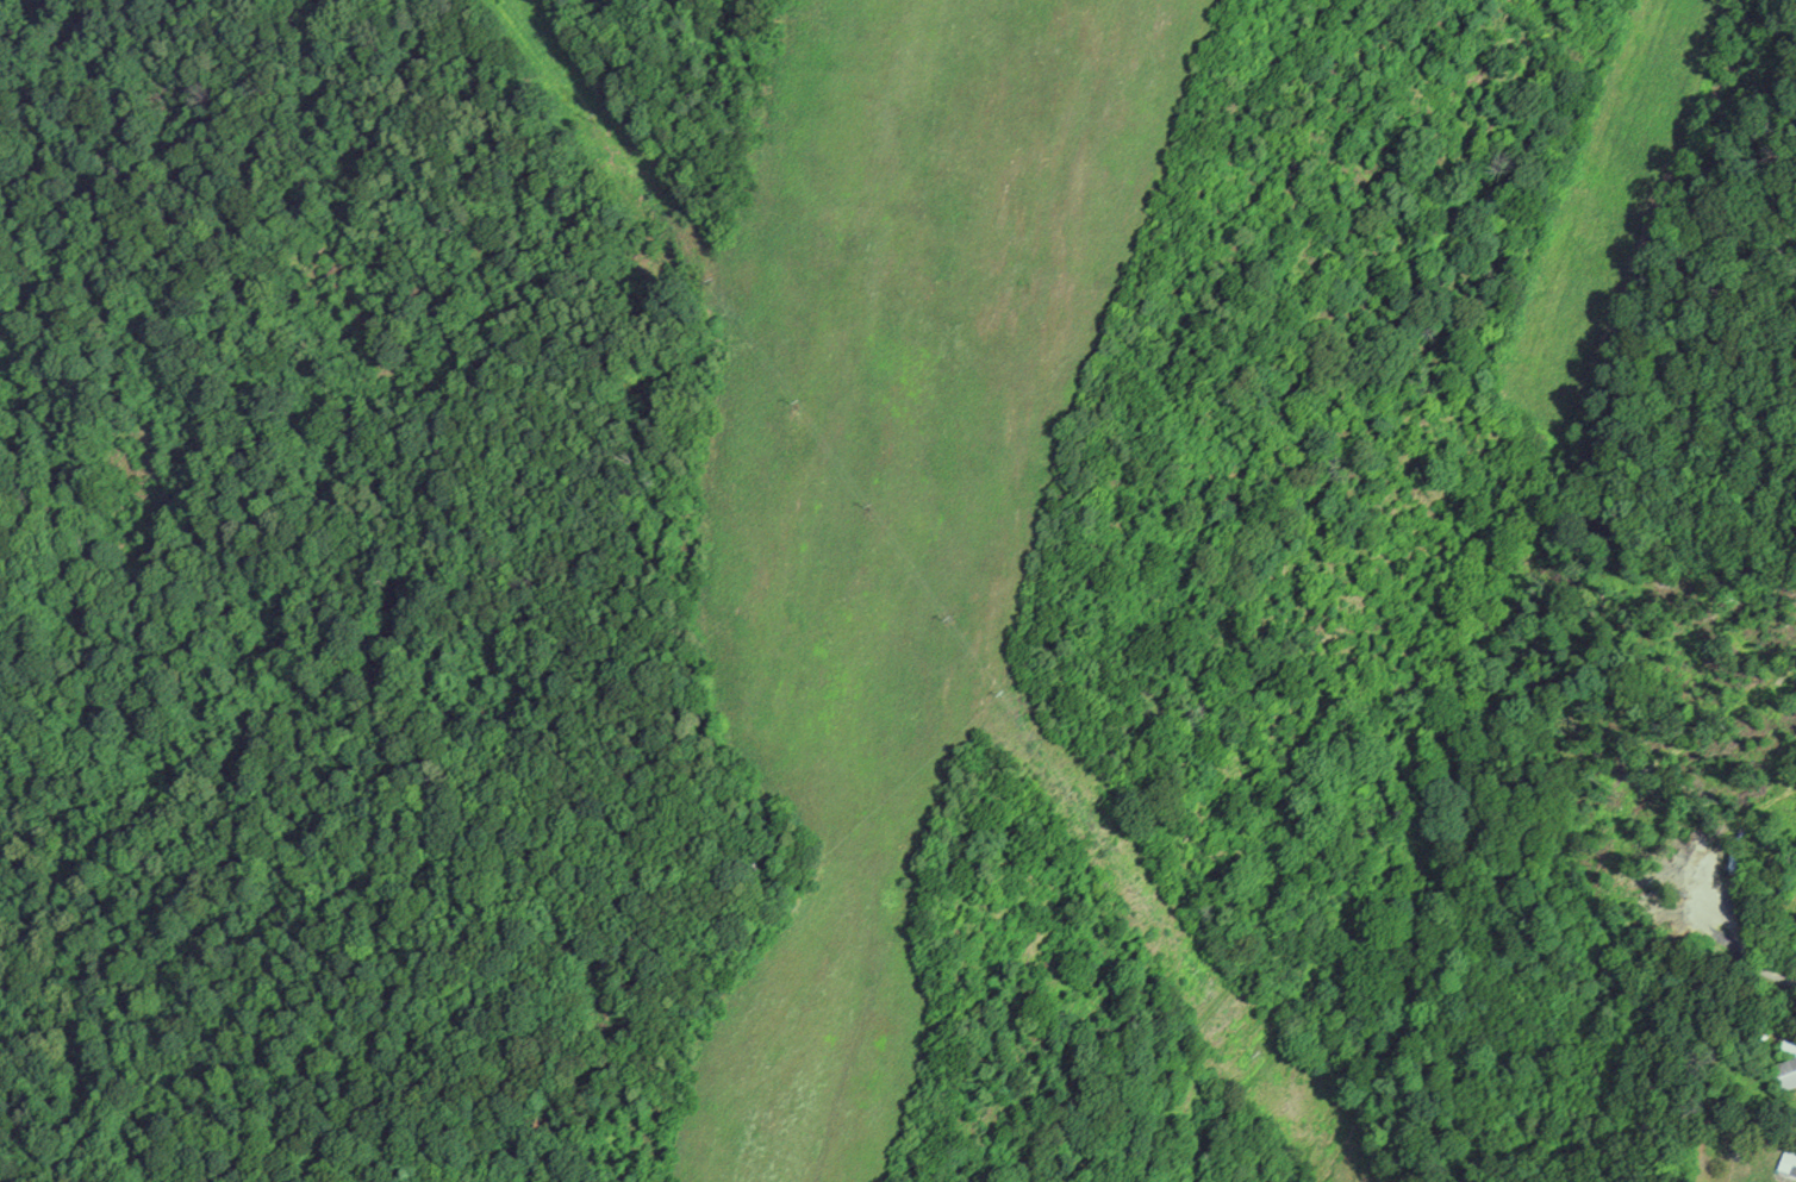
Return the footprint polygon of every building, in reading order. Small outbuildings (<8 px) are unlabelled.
[(1779,1062),(1779,1088),(1795,1088),(1795,1062),(1779,1062)] [(1780,1154),(1780,1175),(1795,1175),(1795,1154),(1780,1154)]
